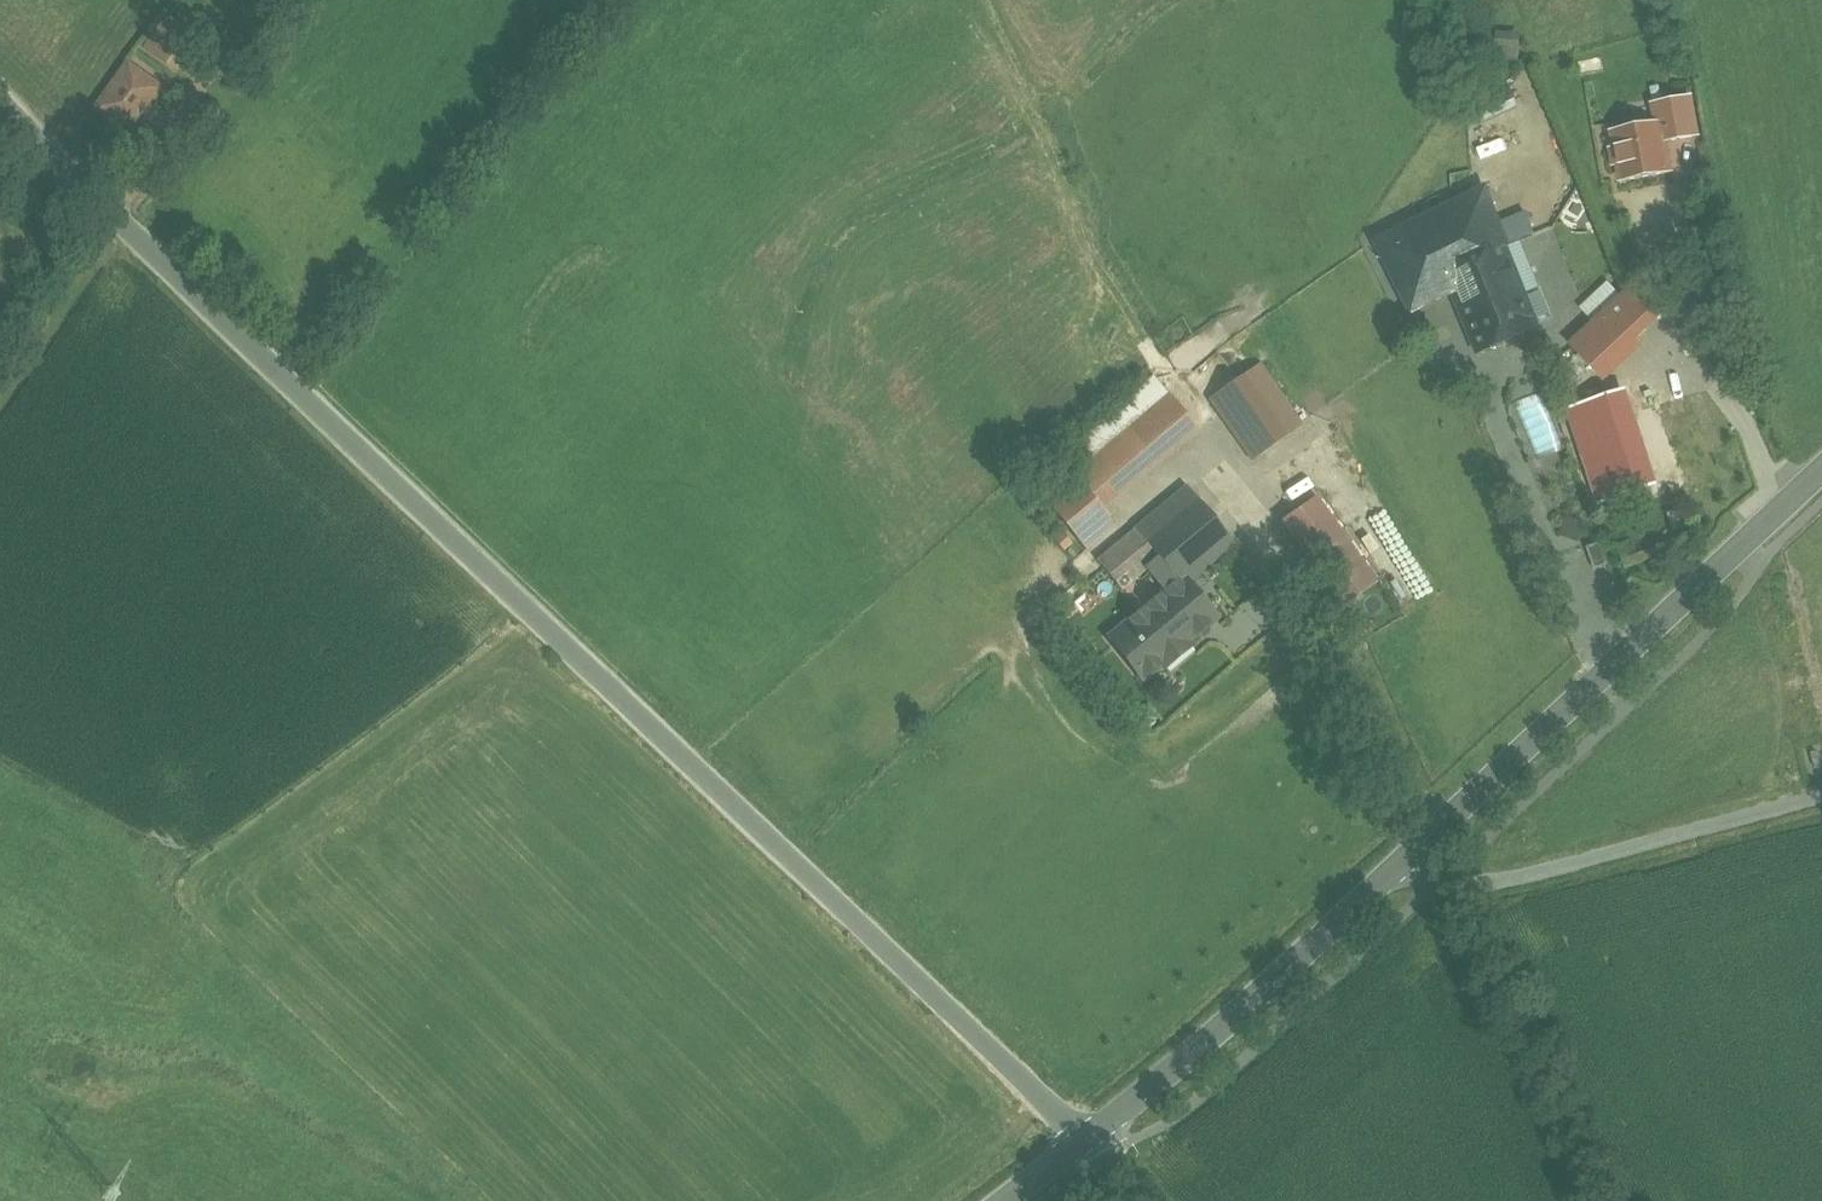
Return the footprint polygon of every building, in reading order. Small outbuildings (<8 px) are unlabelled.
[(161,59),(182,28),(160,14),(139,45),(161,59)] [(1492,33),(1491,61),(1516,61),(1516,33),(1492,33)] [(129,65),(97,108),(129,131),(160,87),(129,65)] [(1654,114),(1655,130),(1668,129),(1670,151),(1696,149),(1693,110),(1654,114)] [(1655,130),(1614,133),(1619,188),(1673,184),(1670,151),(1668,129),(1655,130)] [(1487,189),(1379,242),(1414,312),(1457,291),(1450,272),(1505,248),(1509,246),(1487,189)] [(1505,248),(1450,272),(1457,291),(1482,350),(1538,328),(1505,248)] [(1637,289),(1576,347),(1599,372),(1661,314),(1637,289)] [(1301,424),(1260,364),(1211,399),(1253,458),(1301,424)] [(1625,384),(1558,406),(1568,434),(1635,412),(1625,384)] [(1553,393),(1538,397),(1545,420),(1560,416),(1553,393)] [(1169,395),(1075,474),(1092,495),(1186,416),(1169,395)] [(1092,495),(1075,474),(1046,499),(1088,550),(1117,525),(1092,495)] [(1187,486),(1099,560),(1124,590),(1161,560),(1146,541),(1197,498),(1187,486)] [(1197,498),(1146,541),(1161,560),(1179,582),(1111,638),(1144,679),(1163,663),(1165,665),(1166,664),(1163,659),(1185,641),(1189,645),(1191,644),(1189,642),(1265,579),(1265,578),(1264,578),(1198,498),(1197,498)] [(1375,582),(1318,501),(1285,523),(1342,605),(1375,582)] [(1600,538),(1587,542),(1596,569),(1609,565),(1600,538)] [(1813,753),(1817,769),(1821,768),(1821,764),(1819,752),(1813,753)]
